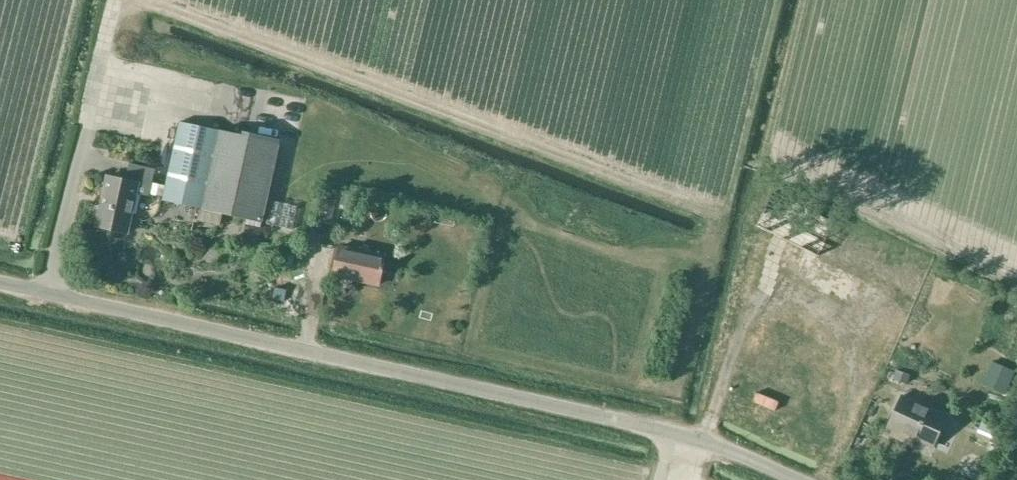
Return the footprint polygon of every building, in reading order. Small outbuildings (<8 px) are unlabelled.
[(281,144),(180,122),(162,200),(264,223),(281,144)] [(138,194),(140,194),(150,196),(156,169),(130,163),(125,180),(108,175),(96,226),(128,233),(138,194)] [(343,193),(340,208),(351,211),(354,196),(343,193)] [(331,224),(336,201),(322,199),(318,221),(331,224)] [(247,226),(243,240),(258,243),(262,229),(247,226)] [(379,286),(387,255),(340,242),(333,275),(379,286)] [(886,366),(913,372),(917,356),(890,350),(886,366)] [(992,362),(983,383),(1006,393),(1015,372),(992,362)] [(894,379),(908,385),(911,374),(897,370),(894,379)] [(933,447),(948,415),(904,395),(886,433),(912,445),(915,439),(933,447)] [(741,421),(744,412),(729,407),(726,416),(741,421)]
